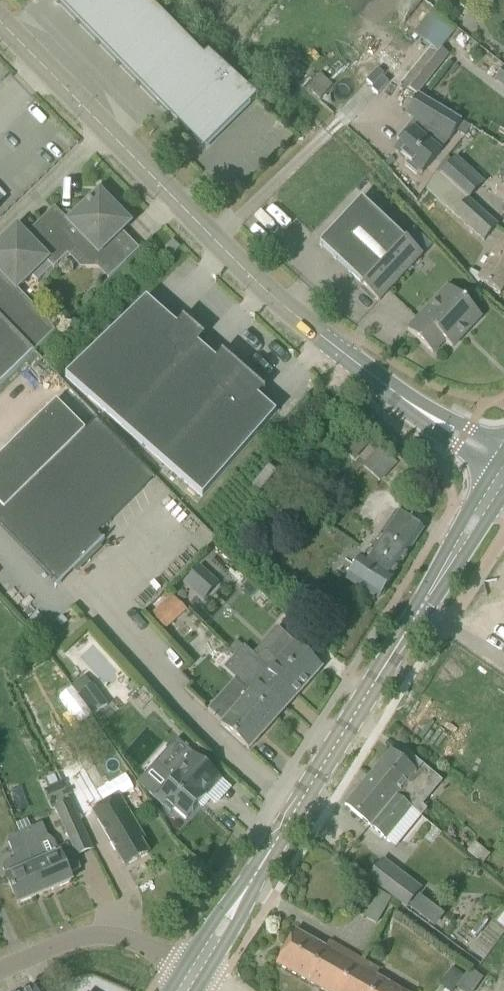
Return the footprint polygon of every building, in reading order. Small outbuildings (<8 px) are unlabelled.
[(145,0),(58,0),(56,2),(203,152),(256,100),(256,101),(257,100),(207,55),(203,59),(145,0)] [(414,35),(436,52),(454,30),(432,13),(414,35)] [(441,136),(449,141),(461,121),(418,94),(406,114),(418,122),(441,136)] [(432,146),(441,136),(418,122),(412,130),(407,126),(396,140),(401,143),(394,151),(407,161),(404,165),(416,176),(419,172),(421,174),(422,173),(439,152),(432,146)] [(458,154),(442,171),(472,198),(487,182),(458,154)] [(425,190),(453,215),(453,216),(482,242),(497,226),(467,199),(466,200),(435,173),(425,190)] [(0,245),(0,384),(41,344),(56,330),(55,330),(16,289),(30,276),(37,282),(52,267),(53,269),(75,247),(85,257),(95,257),(98,255),(111,269),(122,259),(108,244),(121,232),(119,230),(119,219),(121,217),(114,210),(117,207),(99,188),(88,199),(91,201),(68,223),(61,215),(54,223),(46,215),(25,235),(18,228),(2,243),(0,245)] [(361,200),(318,245),(378,302),(421,257),(361,200)] [(165,248),(172,255),(179,248),(172,241),(165,248)] [(476,280),(500,293),(503,286),(503,246),(498,243),(476,280)] [(448,286),(407,330),(432,353),(444,341),(452,348),(481,317),(448,286)] [(216,360),(197,344),(203,337),(182,318),(176,325),(146,299),(64,377),(202,498),(276,413),(258,397),(264,390),(228,358),(222,353),(216,360)] [(51,579),(66,564),(73,571),(103,541),(103,540),(102,540),(96,534),(142,489),(55,401),(0,455),(0,528),(51,579)] [(355,462),(380,483),(396,464),(372,443),(355,462)] [(259,495),(274,508),(290,489),(274,475),(275,474),(266,466),(250,485),(260,493),(259,495)] [(360,557),(346,580),(377,600),(392,577),(391,577),(422,530),(396,512),(364,560),(360,557)] [(198,568),(185,582),(195,592),(208,577),(198,568)] [(150,614),(165,630),(185,611),(170,596),(150,614)] [(61,617),(55,623),(60,628),(66,623),(61,617)] [(238,681),(208,714),(220,724),(248,750),(265,731),(286,708),(322,668),(307,654),(283,635),(276,628),(268,637),(275,644),(267,653),(262,653),(257,659),(243,646),(234,656),(233,658),(223,668),(238,681)] [(78,696),(77,697),(92,717),(107,706),(92,686),(91,686),(84,677),(71,687),(78,696)] [(177,739),(137,783),(151,795),(155,799),(170,813),(173,809),(185,820),(206,797),(221,780),(209,768),(194,755),(190,752),(177,739)] [(421,807),(442,782),(405,751),(399,758),(390,751),(344,806),(386,840),(387,839),(396,847),(426,810),(421,807)] [(61,785),(76,814),(100,801),(78,760),(57,772),(63,784),(61,785)] [(140,841),(144,839),(119,797),(92,813),(124,867),(147,854),(140,841)] [(68,802),(55,808),(77,857),(91,851),(69,802),(68,802)] [(80,869),(75,858),(72,852),(70,853),(67,845),(57,849),(53,842),(46,837),(36,841),(31,829),(20,834),(44,893),(71,882),(67,875),(80,869)] [(44,893),(20,834),(8,838),(7,843),(13,859),(4,863),(2,868),(18,905),(44,893)] [(473,842),(465,853),(480,865),(489,855),(473,842)] [(366,880),(405,910),(421,890),(382,859),(366,880)] [(503,929),(503,913),(496,923),(503,929)] [(322,990),(400,990),(375,977),(379,970),(329,942),(325,948),(294,931),(275,965),(322,990)] [(467,973),(454,965),(445,979),(462,990),(474,990),(484,976),(471,967),(467,973)]
